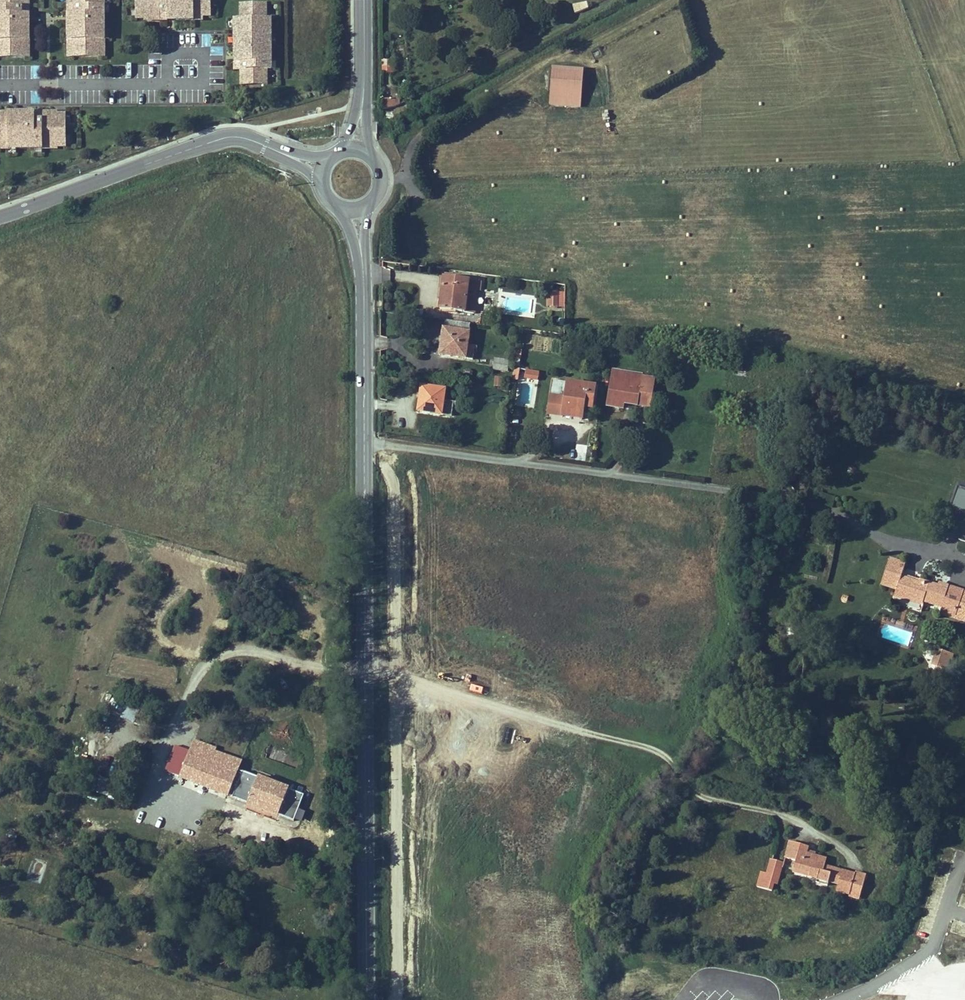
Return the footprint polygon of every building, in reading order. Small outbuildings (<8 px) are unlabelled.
[(32,51),(32,0),(0,0),(0,51),(32,51)] [(65,10),(74,10),(74,2),(104,3),(104,0),(66,0),(65,10)] [(136,19),(160,19),(160,0),(136,0),(136,19)] [(209,0),(160,0),(160,19),(209,18),(209,0)] [(239,0),(239,16),(266,17),(267,1),(239,0)] [(74,10),(65,10),(65,56),(104,57),(104,3),(74,2),(74,10)] [(587,3),(573,6),(575,13),(581,12),(589,9),(589,7),(587,3)] [(239,16),(233,16),(233,65),(240,66),(240,82),(271,82),(272,17),(266,17),(239,16)] [(392,72),(392,59),(381,59),(381,72),(392,72)] [(548,105),(581,106),(583,67),(550,66),(548,105)] [(394,98),(383,99),(383,109),(394,106),(394,98)] [(395,106),(394,106),(394,116),(406,111),(403,103),(399,105),(395,106)] [(383,109),(383,117),(394,116),(394,106),(383,109)] [(7,143),(66,144),(66,110),(7,108),(7,143)] [(478,282),(440,277),(436,310),(461,313),(464,290),(474,291),(477,291),(478,282)] [(464,290),(461,313),(470,314),(474,291),(464,290)] [(555,307),(555,292),(547,292),(547,307),(555,307)] [(563,307),(562,292),(555,292),(555,307),(563,307)] [(464,332),(466,321),(442,318),(441,329),(464,332)] [(441,329),(437,353),(473,358),(475,344),(463,342),(464,332),(441,329)] [(503,362),(491,360),(489,369),(502,371),(503,362)] [(538,380),(539,370),(525,369),(525,379),(538,380)] [(645,408),(648,390),(635,387),(637,373),(609,369),(604,405),(619,407),(620,403),(629,405),(645,408)] [(635,387),(648,390),(651,375),(637,373),(635,387)] [(558,419),(575,422),(577,404),(587,406),(590,385),(563,380),(558,419)] [(442,390),(421,387),(417,411),(448,416),(449,401),(441,401),(442,390)] [(958,485),(950,508),(964,513),(964,487),(958,485)] [(935,613),(951,618),(959,596),(934,587),(933,590),(914,584),(913,587),(898,582),(902,569),(886,564),(877,591),(892,596),(890,601),(899,604),(901,598),(919,604),(936,610),(935,613)] [(951,618),(961,622),(964,610),(964,598),(959,596),(951,618)] [(901,598),(899,604),(917,610),(919,604),(901,598)] [(961,622),(951,618),(935,613),(934,617),(960,625),(961,622)] [(931,676),(937,678),(940,673),(945,674),(951,657),(935,653),(930,669),(934,670),(931,676)] [(191,749),(180,776),(203,785),(217,748),(218,747),(195,738),(191,749)] [(165,770),(180,776),(191,749),(176,743),(165,770)] [(244,758),(217,748),(203,785),(295,821),(306,793),(299,791),(298,794),(289,791),(292,785),(260,773),(259,776),(240,768),(244,758)] [(791,846),(787,862),(798,866),(797,873),(812,877),(811,881),(843,890),(841,896),(851,899),(854,888),(861,890),(865,880),(828,870),(830,865),(808,858),(810,851),(791,846)] [(765,877),(760,894),(774,898),(776,892),(780,893),(786,872),(773,868),(770,879),(765,877)]
